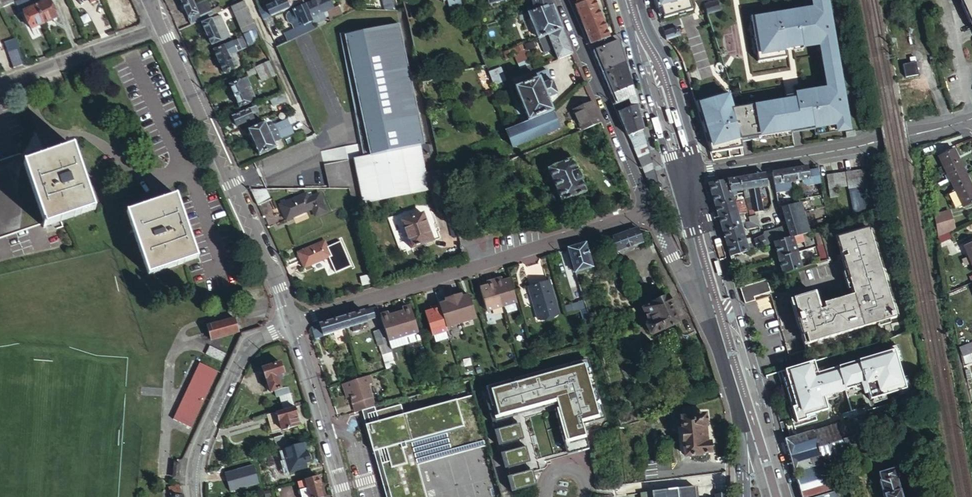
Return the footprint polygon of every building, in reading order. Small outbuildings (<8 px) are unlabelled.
[(34,0),(27,0),(30,7),(23,10),(30,27),(43,22),(34,0)] [(43,22),(56,16),(49,0),(34,0),(43,22)] [(192,0),(181,0),(192,24),(213,15),(206,0),(195,5),(192,0)] [(216,0),(215,0),(210,3),(212,8),(219,5),(216,0)] [(262,20),(270,16),(289,8),(285,0),(283,0),(266,8),(265,5),(257,8),(262,20)] [(342,15),(338,6),(333,9),(329,0),(317,0),(305,6),(313,24),(325,19),(322,13),(326,12),(330,21),(342,15)] [(463,0),(451,0),(447,1),(450,11),(465,7),(463,0)] [(551,0),(532,0),(528,1),(529,4),(535,1),(536,5),(531,8),(532,12),(553,5),(551,0)] [(579,4),(575,6),(580,16),(598,9),(594,0),(590,0),(579,4)] [(657,8),(661,7),(664,17),(692,9),(689,0),(654,0),(657,8)] [(849,130),(827,0),(725,0),(742,107),(731,109),(726,92),(695,102),(699,113),(704,130),(709,146),(711,152),(742,147),(741,142),(751,140),(753,153),(810,144),(807,129),(814,128),(815,135),(849,130)] [(707,11),(718,8),(715,0),(712,0),(704,2),(707,11)] [(255,29),(243,1),(229,8),(241,35),(255,29)] [(13,9),(10,2),(2,6),(5,13),(13,9)] [(553,5),(532,12),(519,16),(521,21),(530,18),(538,40),(548,36),(563,30),(553,5)] [(315,28),(315,27),(313,24),(305,6),(293,11),(289,13),(287,15),(287,18),(289,23),(292,24),(294,29),(285,33),(288,41),(315,28)] [(602,19),(598,9),(580,16),(583,24),(584,27),(602,19)] [(227,32),(220,15),(202,23),(212,45),(222,40),(220,35),(227,32)] [(270,16),(262,20),(266,29),(274,25),(270,16)] [(584,27),(588,37),(607,29),(602,19),(584,27)] [(353,157),(363,201),(444,184),(440,167),(426,170),(422,153),(430,151),(427,141),(424,142),(398,22),(343,34),(369,154),(353,157)] [(664,31),(666,39),(680,35),(679,30),(677,30),(678,27),(664,31)] [(261,41),(255,29),(241,35),(247,47),(261,41)] [(591,44),(610,36),(607,29),(588,37),(591,44)] [(573,53),(563,30),(548,36),(549,38),(542,41),(546,52),(553,49),(558,60),(573,53)] [(241,37),(213,49),(224,72),(234,68),(229,56),(246,48),(241,37)] [(603,73),(625,63),(618,40),(593,51),(603,73)] [(522,47),(503,55),(506,61),(515,58),(517,63),(529,59),(526,51),(524,51),(522,47)] [(22,63),(17,48),(7,52),(12,67),(22,63)] [(532,64),(529,59),(517,63),(520,69),(532,64)] [(901,63),(904,75),(916,73),(913,60),(901,63)] [(276,75),(270,61),(256,67),(262,81),(276,75)] [(603,73),(613,94),(632,86),(625,63),(603,73)] [(534,70),(532,64),(520,69),(522,75),(534,70)] [(505,83),(500,70),(487,75),(492,87),(505,83)] [(530,120),(552,111),(547,98),(557,94),(547,70),(532,76),(533,81),(516,88),(530,120)] [(252,86),(248,77),(229,85),(239,108),(250,103),(247,97),(253,95),(250,87),(252,86)] [(630,99),(632,107),(638,104),(632,86),(613,94),(617,105),(630,99)] [(288,100),(285,93),(273,98),(277,105),(288,100)] [(617,105),(621,112),(632,107),(630,99),(617,105)] [(582,130),(601,122),(592,101),(573,109),(582,130)] [(261,106),(260,104),(232,117),(237,126),(254,118),(252,114),(259,111),(258,108),(261,106)] [(629,136),(630,135),(645,128),(639,109),(638,104),(632,107),(621,112),(619,113),(629,136)] [(559,127),(552,111),(530,120),(530,122),(507,131),(514,146),(559,127)] [(248,130),(254,143),(292,126),(289,120),(276,125),(275,124),(268,127),(265,122),(248,130)] [(292,126),(254,143),(260,155),(277,148),(275,142),(282,139),(281,138),(294,132),(292,126)] [(645,128),(630,135),(635,148),(649,141),(645,128)] [(649,141),(635,148),(639,159),(652,153),(649,141)] [(71,148),(22,165),(19,155),(0,162),(0,240),(43,225),(44,229),(93,212),(71,148)] [(939,157),(951,181),(966,174),(954,149),(939,157)] [(652,153),(639,159),(643,168),(655,163),(652,153)] [(577,171),(572,159),(547,169),(560,202),(585,192),(580,179),(582,179),(579,170),(577,171)] [(655,163),(643,168),(651,186),(656,184),(657,185),(661,183),(655,163)] [(808,171),(807,167),(803,168),(789,170),(791,181),(801,180),(802,185),(805,187),(810,186),(811,185),(811,182),(817,181),(815,170),(808,171)] [(782,171),(773,173),(774,184),(791,181),(789,170),(782,171)] [(818,170),(815,170),(817,181),(811,182),(811,185),(821,184),(818,170)] [(859,185),(857,170),(851,171),(854,186),(859,185)] [(854,186),(851,171),(845,173),(847,187),(854,186)] [(833,175),(835,190),(847,187),(845,173),(833,175)] [(766,186),(765,174),(758,175),(747,177),(749,189),(751,189),(753,197),(755,209),(756,211),(762,209),(758,188),(766,186)] [(951,181),(964,207),(971,203),(971,185),(966,174),(951,181)] [(833,190),(835,190),(833,175),(825,176),(828,193),(833,192),(833,190)] [(834,197),(833,192),(828,193),(825,176),(822,177),(826,194),(826,199),(834,198),(834,197)] [(749,189),(747,177),(740,178),(742,190),(745,190),(749,189)] [(742,190),(740,178),(739,178),(728,180),(731,192),(742,190)] [(731,192),(728,180),(723,181),(709,183),(713,195),(731,192)] [(849,196),(861,194),(859,185),(854,186),(847,187),(849,196)] [(265,189),(250,189),(257,206),(270,201),(265,189)] [(734,200),(731,192),(713,195),(716,205),(734,201),(734,202),(738,201),(737,199),(734,200)] [(307,194),(280,205),(286,219),(313,208),(316,215),(328,210),(320,193),(309,198),(307,194)] [(177,199),(176,196),(126,213),(148,277),(186,263),(197,260),(177,199)] [(755,209),(753,197),(747,198),(747,199),(749,208),(749,210),(750,209),(755,209)] [(743,210),(746,209),(743,200),(738,201),(734,202),(734,201),(716,205),(719,216),(737,212),(743,210)] [(782,207),(785,217),(804,211),(801,201),(782,207)] [(949,209),(930,215),(937,235),(956,229),(949,209)] [(719,216),(724,231),(741,226),(740,222),(746,221),(743,210),(737,212),(719,216)] [(785,217),(788,227),(807,222),(804,212),(804,211),(785,217)] [(431,240),(422,212),(400,219),(410,248),(431,240)] [(455,220),(454,212),(447,214),(449,222),(455,220)] [(749,229),(759,226),(757,215),(750,217),(752,222),(747,223),(747,226),(748,226),(749,229)] [(459,234),(455,220),(449,222),(452,236),(459,234)] [(807,232),(810,231),(807,222),(788,227),(791,237),(807,232)] [(727,244),(728,245),(745,240),(748,238),(748,237),(745,237),(742,230),(746,229),(744,226),(741,227),(741,226),(724,231),(727,244)] [(812,294),(790,300),(805,350),(864,332),(862,327),(895,317),(868,227),(835,237),(843,263),(806,274),(812,294)] [(637,228),(610,237),(615,251),(642,241),(637,228)] [(773,242),(786,238),(783,228),(765,233),(766,236),(764,237),(766,244),(773,242)] [(818,245),(823,244),(819,229),(813,230),(818,245)] [(773,242),(778,257),(778,259),(797,253),(797,252),(794,243),(803,241),(804,244),(810,242),(807,232),(791,237),(787,238),(786,238),(773,242)] [(755,240),(757,247),(766,244),(764,237),(763,235),(755,240)] [(730,255),(746,250),(748,249),(747,245),(750,243),(749,238),(748,238),(745,240),(728,245),(730,255)] [(333,254),(328,241),(301,252),(307,266),(333,254)] [(592,266),(586,246),(585,242),(567,248),(574,272),(592,266)] [(828,259),(828,258),(823,244),(818,245),(816,246),(821,261),(828,259)] [(815,246),(805,249),(807,256),(817,253),(815,246)] [(749,261),(746,250),(730,255),(734,265),(749,261)] [(783,273),(801,267),(797,253),(778,259),(783,273)] [(376,282),(374,274),(363,277),(365,285),(376,282)] [(516,301),(513,293),(508,278),(505,279),(494,283),(501,306),(516,301)] [(742,292),(744,302),(754,299),(753,295),(770,290),(766,278),(749,283),(740,286),(742,292)] [(557,313),(547,282),(526,289),(536,320),(557,313)] [(486,310),(501,306),(494,283),(482,286),(479,287),(486,310)] [(452,296),(461,323),(475,318),(468,295),(465,296),(465,294),(461,295),(460,293),(452,296)] [(446,328),(461,323),(452,296),(444,298),(444,300),(440,302),(441,304),(438,305),(439,308),(446,328)] [(671,306),(666,296),(640,308),(646,321),(643,323),(648,335),(676,322),(669,307),(671,306)] [(585,307),(583,300),(577,302),(579,309),(585,307)] [(579,309),(577,302),(562,306),(565,314),(579,309)] [(589,321),(585,307),(579,309),(583,323),(589,321)] [(447,331),(446,328),(439,308),(428,312),(425,313),(432,336),(447,331)] [(365,320),(375,317),(372,309),(341,319),(344,329),(366,322),(365,320)] [(410,309),(407,310),(395,314),(402,337),(405,345),(419,341),(417,333),(410,309)] [(388,342),(402,337),(395,314),(384,317),(381,318),(384,328),(388,342)] [(238,332),(234,319),(206,327),(209,339),(238,332)] [(315,337),(344,329),(341,319),(312,327),(315,337)] [(384,328),(379,329),(383,343),(388,342),(384,328)] [(383,343),(379,329),(374,331),(378,345),(383,343)] [(792,367),(778,371),(796,433),(822,426),(821,424),(909,397),(891,337),(859,347),(849,350),(818,359),(793,367),(792,367)] [(963,346),(964,349),(966,352),(971,350),(971,342),(971,343),(967,344),(963,346)] [(205,354),(221,362),(225,353),(208,345),(205,354)] [(508,377),(484,384),(487,396),(484,397),(490,419),(494,418),(496,426),(493,427),(497,442),(500,441),(502,449),(499,450),(503,465),(506,464),(509,472),(506,473),(510,488),(535,481),(531,466),(527,467),(525,459),(529,458),(525,443),(520,444),(518,436),(523,435),(518,420),(514,421),(512,413),(516,412),(515,407),(555,396),(557,404),(554,406),(567,454),(589,448),(582,425),(604,419),(587,355),(512,376),(513,379),(509,380),(508,377)] [(190,430),(217,371),(199,362),(172,422),(190,430)] [(282,410),(294,406),(289,386),(283,388),(279,376),(285,374),(282,363),(263,369),(270,392),(274,390),(276,397),(278,396),(282,410)] [(370,374),(342,383),(345,391),(349,389),(351,396),(356,412),(376,405),(368,383),(373,382),(370,374)] [(387,496),(428,496),(418,464),(488,445),(474,393),(404,413),(401,403),(376,411),(379,421),(366,424),(374,451),(386,448),(390,460),(378,464),(387,496)] [(295,408),(294,406),(282,410),(277,412),(282,428),(282,430),(299,425),(296,417),(298,416),(297,415),(298,414),(297,408),(295,408)] [(690,409),(681,409),(681,417),(679,417),(679,454),(706,454),(706,443),(702,443),(702,426),(704,426),(704,416),(690,416),(690,409)] [(881,418),(878,410),(840,422),(845,439),(874,430),(878,429),(882,427),(895,423),(893,414),(881,418)] [(282,428),(277,412),(268,414),(272,431),(282,428)] [(845,439),(840,422),(838,422),(834,424),(811,431),(797,435),(785,438),(793,466),(795,471),(849,454),(847,448),(845,439)] [(874,430),(845,439),(847,448),(877,439),(874,430)] [(278,450),(283,448),(290,446),(288,440),(284,441),(283,435),(274,437),(278,450)] [(307,454),(304,442),(290,446),(283,448),(290,471),(306,466),(305,464),(310,462),(309,461),(312,460),(310,453),(307,454)] [(795,471),(802,496),(845,496),(842,488),(833,490),(827,472),(852,464),(849,454),(795,471)] [(894,461),(878,466),(880,473),(877,474),(884,496),(903,496),(895,470),(896,469),(894,461)] [(319,476),(298,482),(302,496),(317,496),(322,496),(319,485),(321,484),(319,476)] [(182,491),(181,484),(170,487),(172,496),(184,496),(182,491)] [(638,492),(639,496),(695,496),(693,485),(677,487),(652,491),(650,491),(638,492)]
